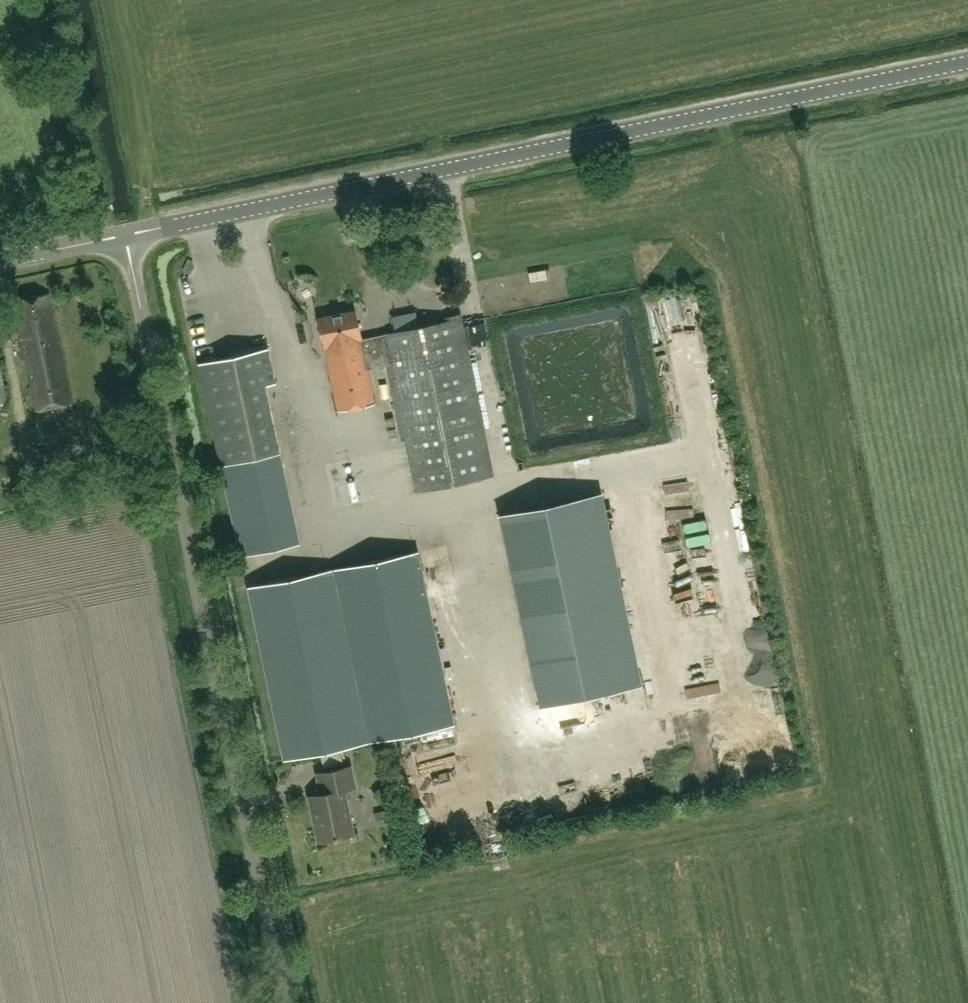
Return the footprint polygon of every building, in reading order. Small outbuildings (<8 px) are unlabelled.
[(15,300),(37,409),(71,402),(49,293),(15,300)] [(692,294),(651,304),(653,315),(695,305),(692,294)] [(355,309),(318,317),(339,411),(375,403),(368,368),(387,364),(413,490),(493,474),(461,318),(387,333),(387,334),(361,339),(355,309)] [(202,352),(218,348),(215,337),(199,342),(202,352)] [(275,382),(268,347),(199,362),(241,556),(300,543),(265,384),(275,382)] [(396,417),(367,420),(368,428),(397,425),(396,417)] [(643,684),(603,491),(499,513),(539,706),(643,684)] [(419,550),(247,586),(283,758),(455,722),(419,550)] [(350,765),(324,770),(314,773),(319,793),(310,795),(320,840),(353,833),(344,789),(355,787),(350,765)] [(606,807),(618,805),(615,788),(602,791),(606,807)]
